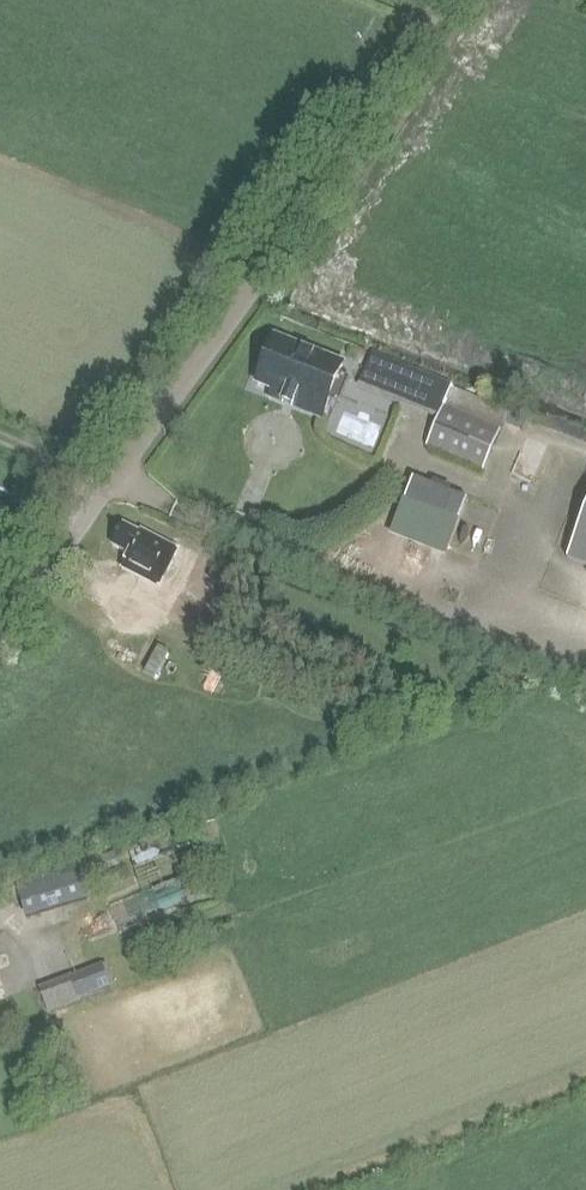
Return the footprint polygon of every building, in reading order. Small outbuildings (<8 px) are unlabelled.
[(342,366),(276,339),(258,384),(325,410),(342,366)] [(426,447),(483,471),(500,432),(443,407),(426,447)] [(462,520),(471,497),(415,476),(407,499),(462,520)] [(566,559),(585,566),(585,509),(566,559)] [(142,530),(140,535),(125,527),(115,546),(131,553),(129,558),(154,571),(159,561),(170,566),(172,563),(192,573),(200,555),(181,545),(179,548),(142,530)] [(206,872),(189,825),(126,848),(144,895),(206,872)] [(76,867),(17,887),(28,919),(88,901),(76,867)] [(78,1000),(110,987),(102,965),(69,978),(78,1000)]
